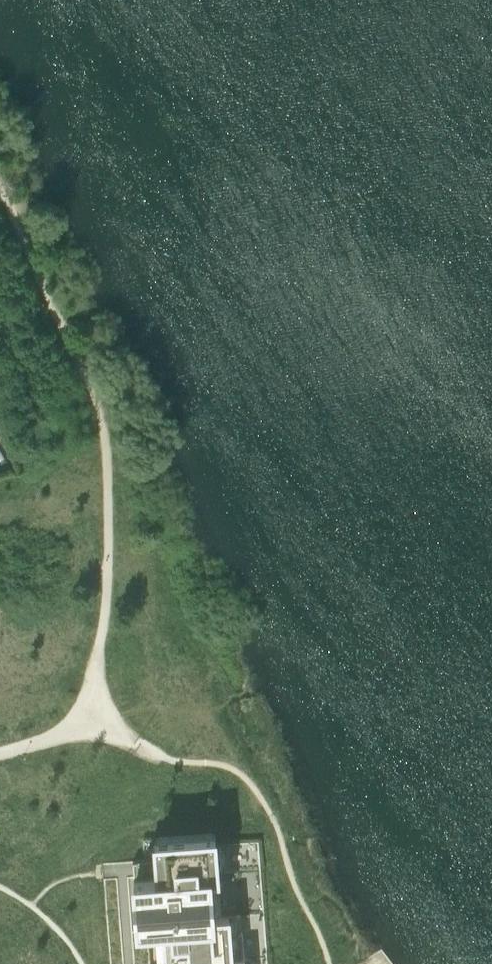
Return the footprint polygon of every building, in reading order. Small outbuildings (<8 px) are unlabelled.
[(155,861),(100,865),(109,963),(267,963),(256,841),(213,845),(213,834),(153,839),(155,861)]
